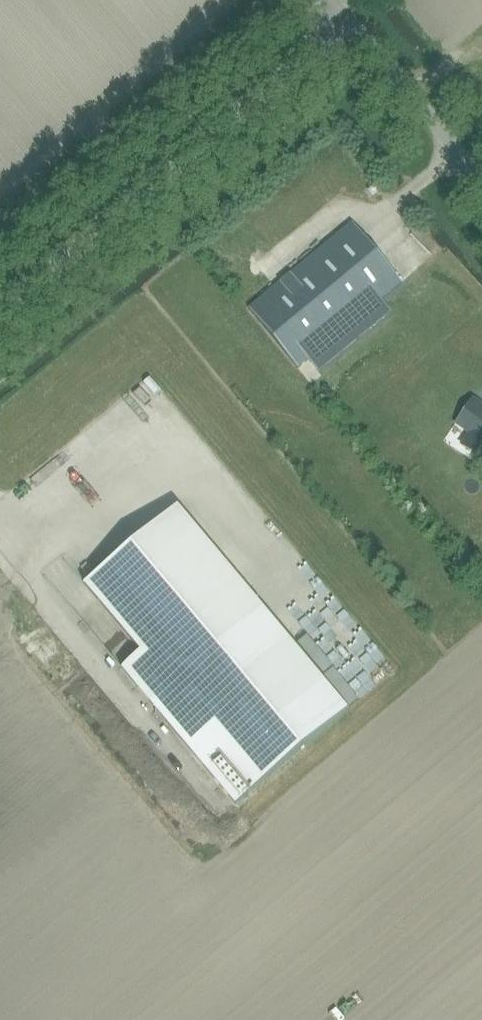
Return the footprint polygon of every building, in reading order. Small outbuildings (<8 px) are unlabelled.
[(401,285),(400,283),(352,225),(291,275),(302,288),(290,298),(279,285),(248,310),(298,370),(401,285)] [(453,424),(481,444),(481,405),(472,397),(453,424)] [(236,803),(346,711),(177,509),(85,586),(141,653),(123,668),(236,803)] [(321,618),(305,636),(330,657),(346,639),(321,618)] [(351,648),(333,663),(343,675),(361,660),(351,648)] [(343,678),(354,689),(371,673),(361,661),(343,678)] [(328,665),(318,673),(343,703),(353,694),(328,665)]
